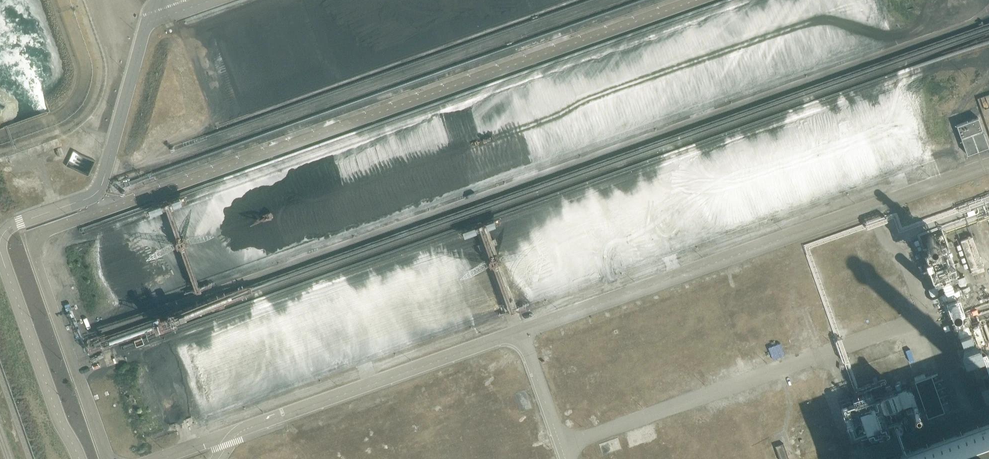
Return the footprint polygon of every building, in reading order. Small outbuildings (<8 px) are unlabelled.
[(967,154),(988,147),(978,118),(956,126),(967,154)] [(920,231),(963,363),(985,357),(980,343),(986,341),(982,329),(986,328),(985,324),(988,323),(988,320),(985,312),(988,311),(988,310),(980,310),(979,306),(962,312),(962,306),(959,295),(966,292),(966,280),(963,270),(958,272),(956,268),(957,268),(946,231),(946,240),(942,231),(920,231)] [(973,273),(985,268),(973,236),(961,240),(973,273)] [(932,375),(940,396),(947,393),(939,373),(932,375)] [(916,380),(928,417),(944,411),(932,375),(916,380)] [(871,394),(842,401),(851,441),(891,431),(889,427),(911,422),(912,429),(919,427),(917,421),(926,418),(918,385),(872,397),(871,394)] [(788,458),(783,443),(777,445),(775,446),(780,458),(788,458)]
